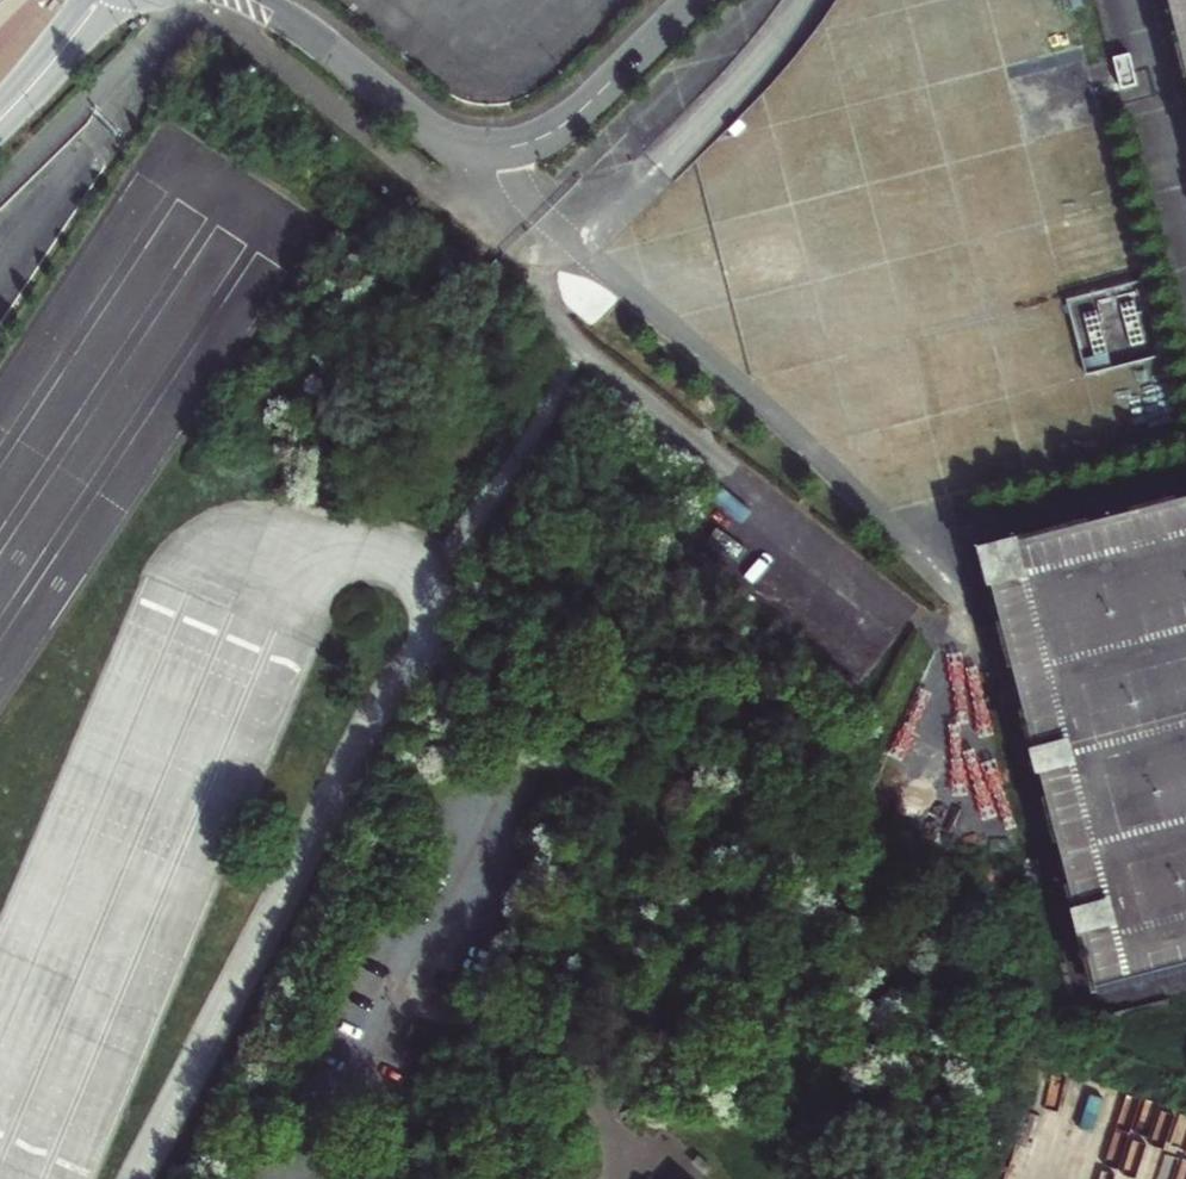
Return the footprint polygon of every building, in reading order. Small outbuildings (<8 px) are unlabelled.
[(1185,78),(1185,0),(1166,0),(1185,78)] [(506,272),(495,261),(482,275),(493,285),(506,272)] [(982,554),(992,595),(1097,989),(1185,966),(1185,501),(982,554)]
